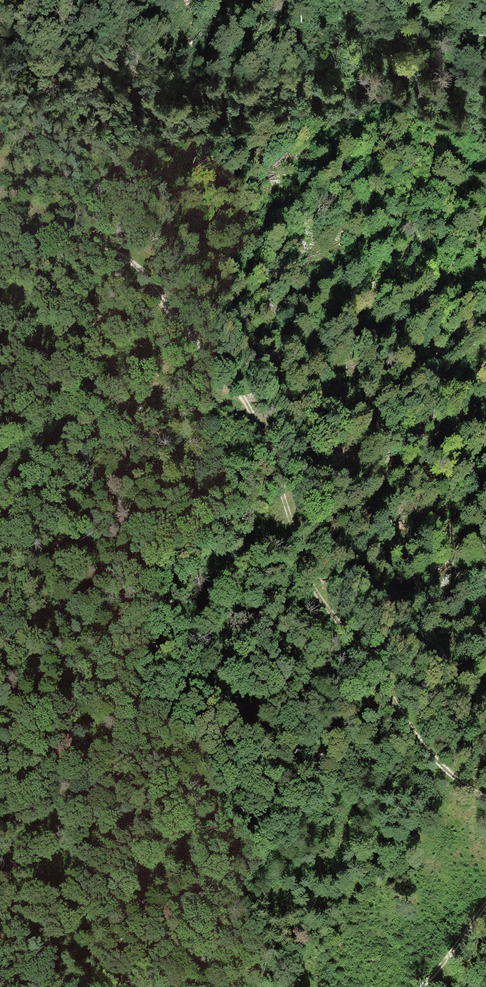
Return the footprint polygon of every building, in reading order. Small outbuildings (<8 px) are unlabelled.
[(133,478),(143,478),(142,464),(133,464),(133,478)]
